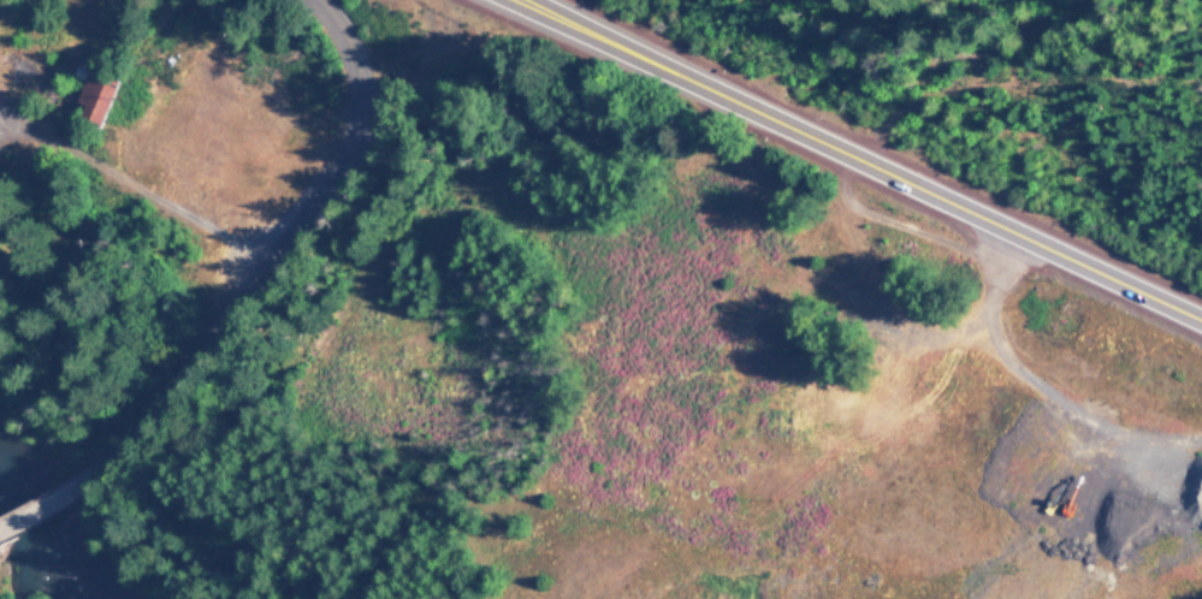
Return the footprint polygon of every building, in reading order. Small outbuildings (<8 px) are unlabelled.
[(96,125),(110,85),(82,75),(72,103),(79,105),(74,117),(96,125)]
